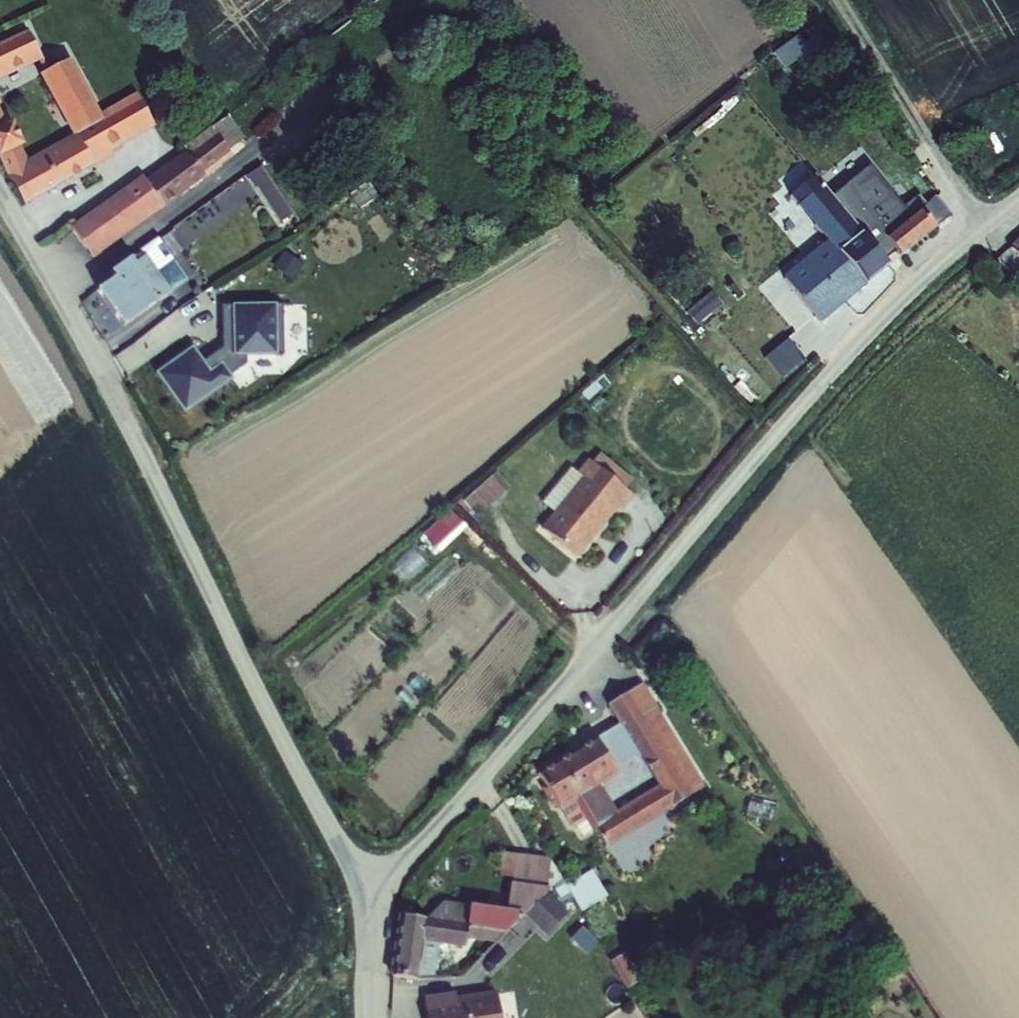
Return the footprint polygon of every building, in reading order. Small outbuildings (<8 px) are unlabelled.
[(51,55),(40,33),(12,48),(0,53),(0,81),(51,55)] [(0,38),(0,53),(12,48),(5,35),(0,38)] [(74,106),(67,110),(77,129),(84,125),(86,132),(35,155),(0,83),(0,124),(36,198),(128,155),(126,152),(124,147),(139,140),(128,116),(111,124),(108,119),(77,54),(56,64),(74,106)] [(124,147),(126,152),(172,131),(156,97),(108,119),(111,124),(128,116),(139,140),(124,147)] [(148,172),(78,227),(99,255),(211,172),(208,169),(236,148),(218,124),(192,144),(194,148),(153,178),(148,172)] [(882,151),(828,193),(847,217),(860,207),(892,246),(905,236),(911,243),(946,215),(932,197),(923,204),(882,151)] [(265,164),(252,173),(285,220),(299,210),(265,164)] [(847,241),(873,273),(898,254),(892,246),(860,207),(847,217),(858,231),(847,241)] [(104,279),(130,315),(178,281),(164,261),(181,248),(166,228),(149,240),(153,245),(146,250),(142,244),(119,261),(122,266),(104,279)] [(793,268),(825,308),(873,273),(847,241),(838,231),(793,268)] [(109,335),(125,325),(105,291),(89,300),(109,335)] [(775,326),(802,359),(821,344),(794,311),(775,326)] [(196,343),(162,364),(189,402),(238,368),(247,381),(263,370),(246,346),(226,360),(216,345),(205,354),(196,343)] [(633,504),(643,492),(601,455),(590,468),(597,473),(585,486),(572,476),(553,499),(566,509),(554,524),(587,552),(630,502),(633,504)] [(597,473),(590,468),(584,462),(572,476),(585,486),(597,473)] [(481,516),(515,485),(500,469),(466,500),(481,516)] [(440,519),(428,534),(443,546),(455,530),(440,519)] [(600,811),(613,836),(700,786),(653,709),(668,700),(654,678),(622,698),(632,714),(607,730),(606,728),(547,763),(568,799),(570,799),(579,817),(585,819),(600,811)] [(717,776),(668,700),(653,709),(700,786),(717,776)] [(557,845),(532,841),(528,871),(567,877),(573,870),(557,845)] [(586,909),(612,895),(597,868),(571,882),(586,909)] [(408,963),(435,967),(479,965),(495,950),(496,951),(539,906),(558,887),(567,877),(528,871),(525,870),(521,899),(484,894),(482,912),(416,903),(408,963)] [(558,887),(539,906),(562,926),(580,905),(558,887)] [(630,950),(615,959),(630,986),(646,977),(630,950)] [(512,1010),(503,971),(452,984),(451,980),(431,985),(439,1017),(489,1017),(512,1010)]
